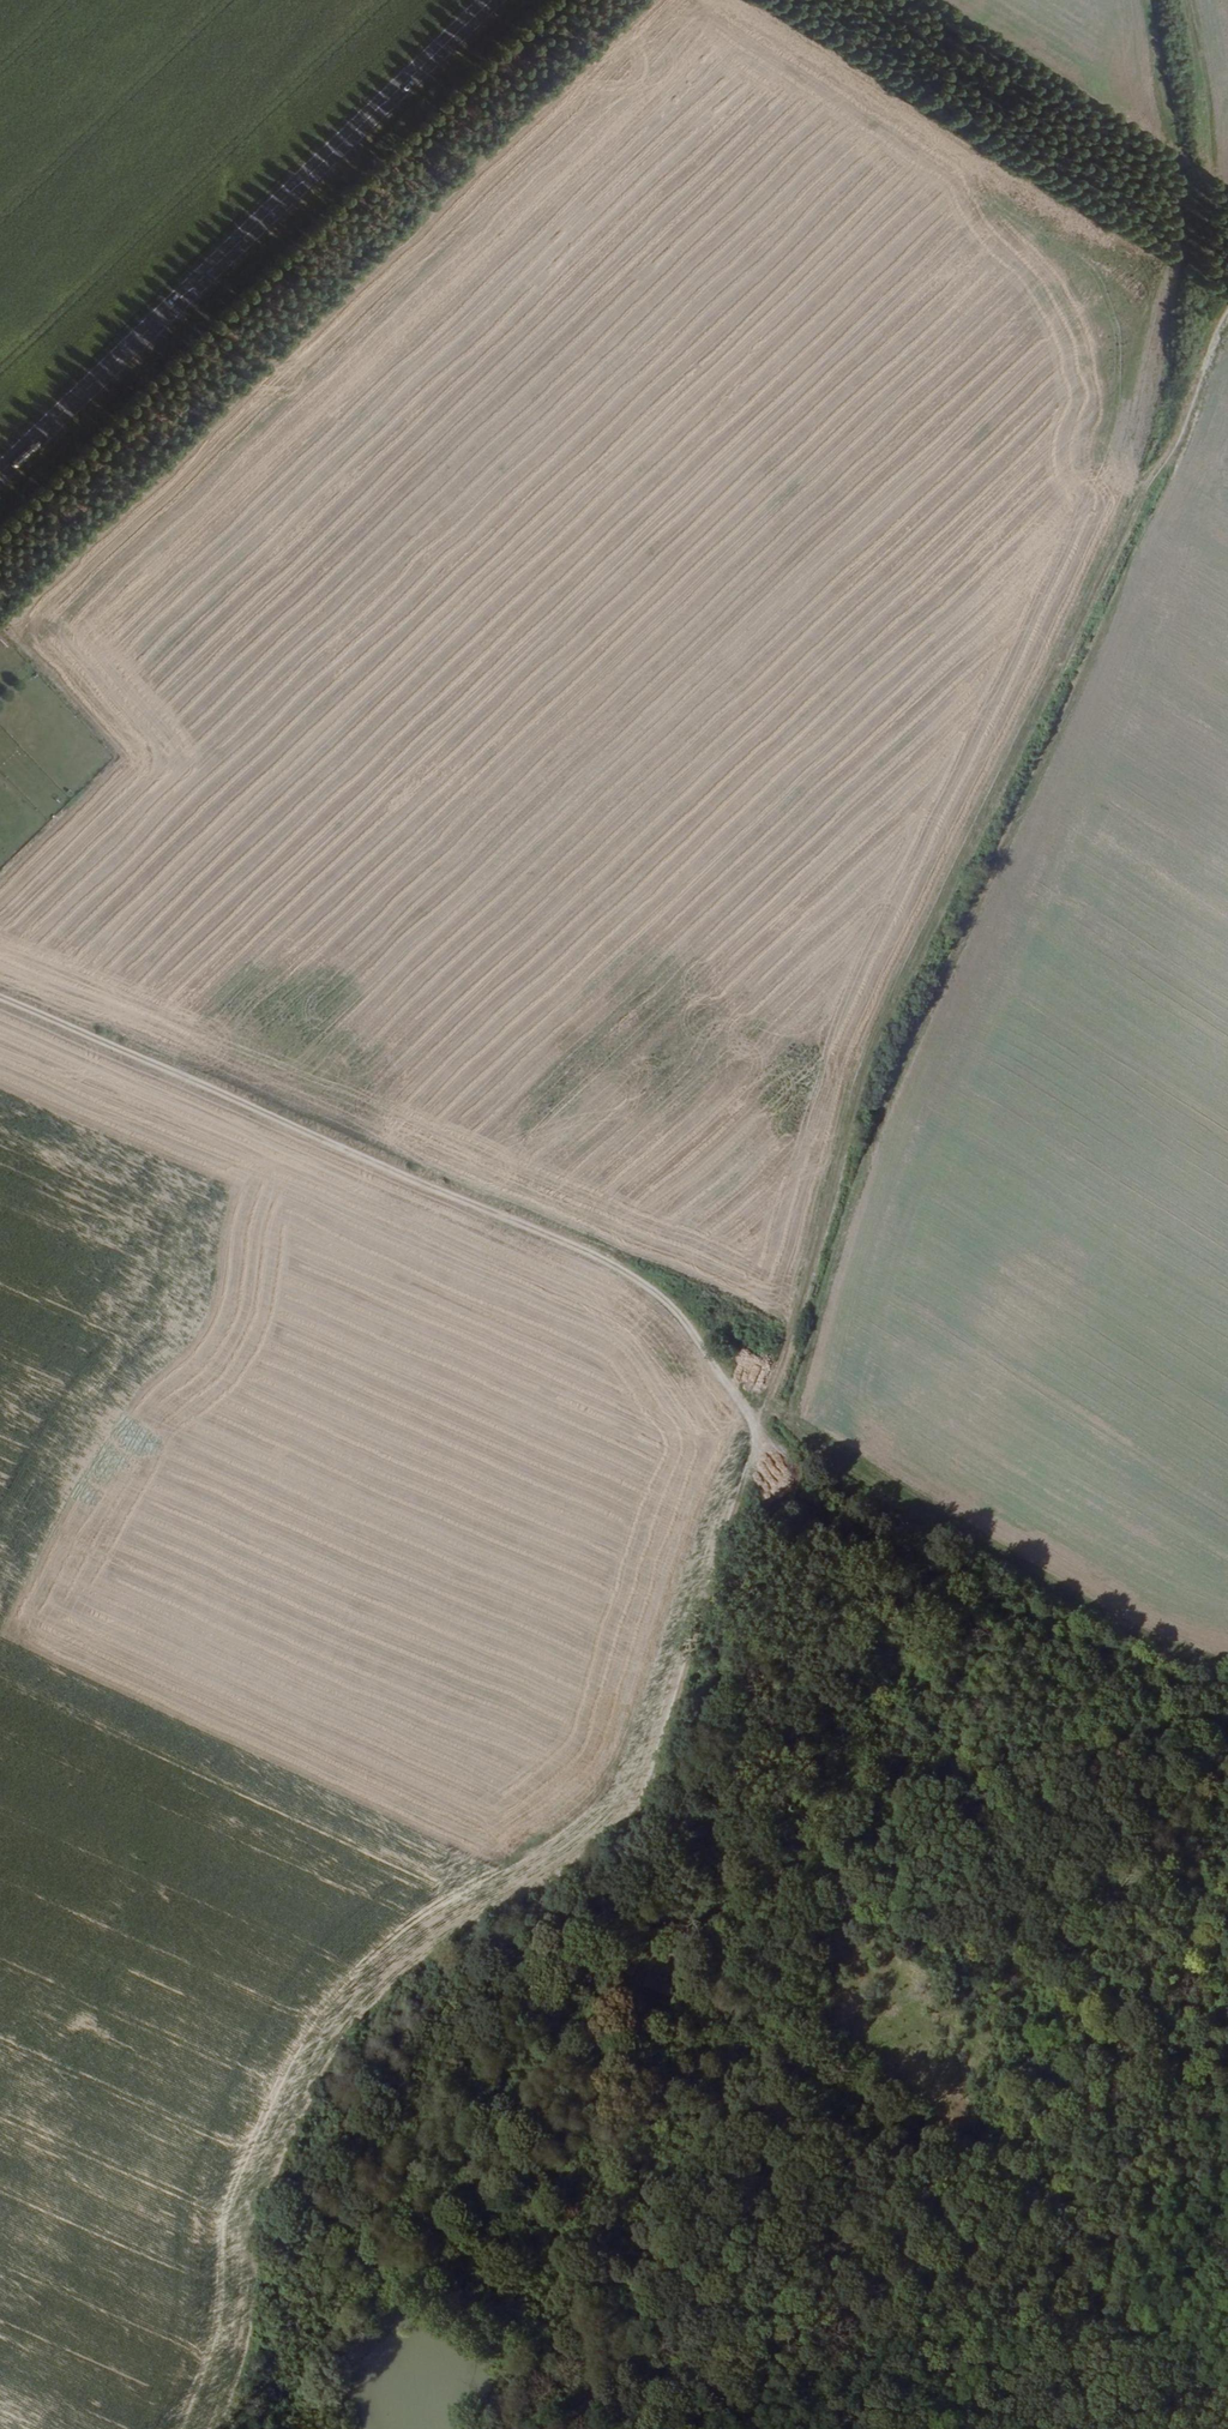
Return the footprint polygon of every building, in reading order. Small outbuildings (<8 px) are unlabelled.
[(978,1819),(985,1810),(981,1806),(974,1815),(978,1819)]
